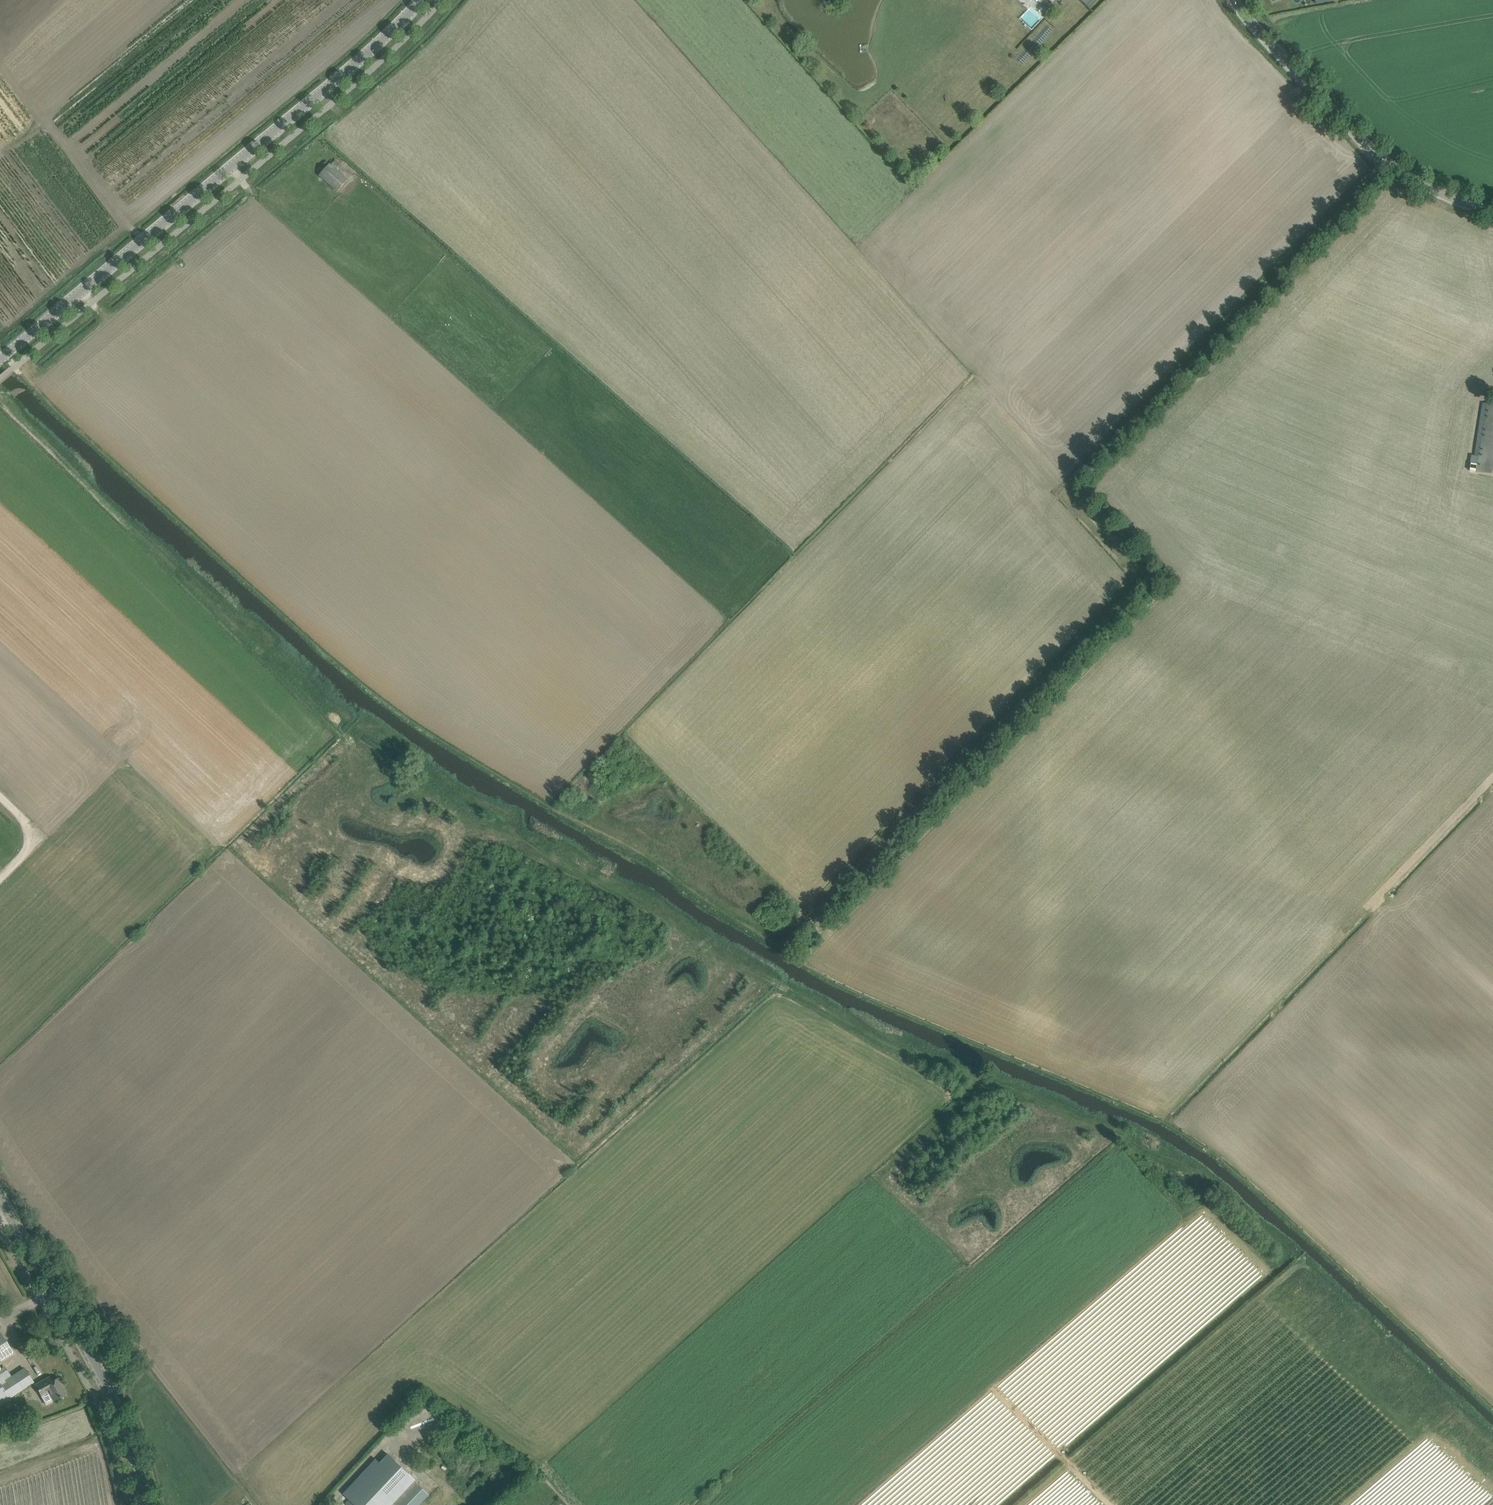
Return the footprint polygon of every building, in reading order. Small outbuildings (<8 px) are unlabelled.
[(1041,18),(1031,8),(1023,16),(1032,26),(1041,18)] [(336,160),(332,165),(330,163),(320,176),(338,192),(349,179),(337,169),(341,164),(336,160)] [(1492,474),(1492,404),(1487,403),(1476,472),(1492,474)] [(5,1359),(14,1353),(0,1332),(0,1362),(5,1359)] [(25,1387),(33,1382),(24,1368),(0,1384),(0,1404),(25,1387)] [(54,1401),(58,1398),(67,1393),(58,1378),(52,1381),(50,1377),(36,1385),(42,1396),(46,1405),(54,1401)] [(489,1446),(473,1434),(469,1440),(485,1452),(489,1446)] [(344,1494),(350,1500),(347,1504),(348,1504),(419,1504),(429,1495),(415,1481),(416,1480),(389,1454),(380,1463),(376,1459),(344,1494)]
